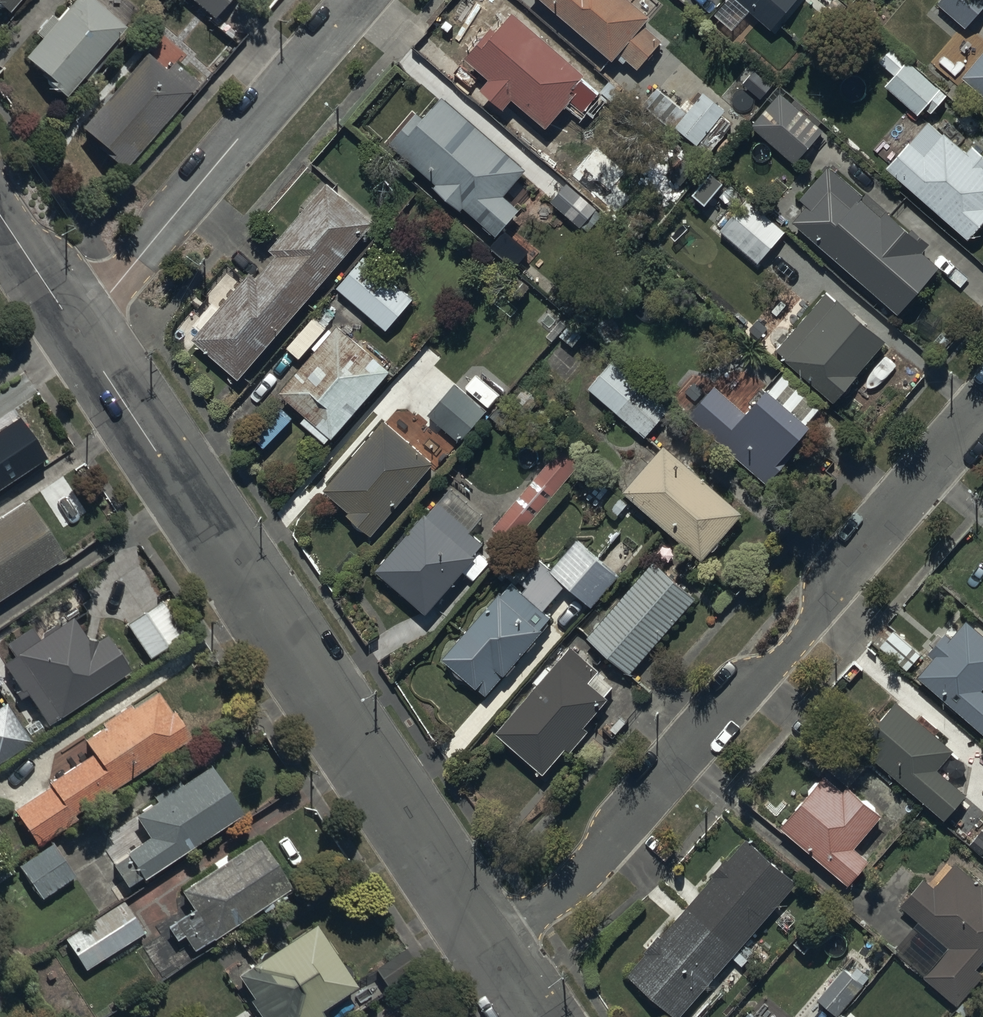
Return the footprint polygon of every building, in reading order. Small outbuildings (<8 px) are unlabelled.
[(20,0),(0,0),(0,8),(1,9),(0,11),(0,12),(6,17),(20,0)] [(26,62),(54,86),(52,89),(64,100),(126,30),(92,0),(75,0),(56,21),(50,15),(33,34),(42,43),(26,62)] [(215,19),(230,0),(192,0),(215,19)] [(613,62),(620,54),(640,71),(664,43),(645,26),(651,20),(647,16),(655,6),(648,0),(634,0),(631,3),(627,0),(542,0),(613,62)] [(772,30),(799,0),(729,0),(715,16),(734,32),(751,13),(771,31),(772,30)] [(932,4),(961,28),(982,1),(982,0),(936,0),(932,4)] [(586,114),(600,96),(582,82),(587,77),(513,16),(498,34),(492,28),(465,60),(490,81),(481,92),(505,112),(513,102),(548,131),(572,102),(586,114)] [(146,58),(82,130),(112,156),(109,160),(122,171),(197,85),(173,64),(164,74),(146,58)] [(965,81),(982,96),(982,59),(965,81)] [(910,63),(887,89),(918,118),(926,109),(932,115),(948,98),(910,63)] [(699,143),(710,152),(732,127),(722,118),(727,112),(705,93),(687,114),(656,88),(632,116),(684,161),(699,143)] [(781,94),(752,127),(796,166),(825,132),(781,94)] [(528,172),(443,99),(425,120),(419,114),(392,146),(436,184),(433,188),(462,214),(465,210),(497,238),(521,210),(507,197),(528,172)] [(887,170),(970,243),(982,228),(982,155),(973,146),(967,154),(946,135),(944,137),(928,123),(887,170)] [(807,207),(793,224),(899,316),(941,268),(925,254),(932,246),(913,229),(909,233),(887,213),(883,219),(862,201),(864,199),(829,168),(800,201),(807,207)] [(737,211),(719,232),(758,265),(786,233),(725,181),(716,193),(737,211)] [(250,275),(245,281),(231,269),(208,296),(214,301),(204,312),(199,308),(176,334),(193,347),(196,343),(239,381),(375,225),(329,185),(270,252),(277,258),(257,281),(250,275)] [(363,258),(337,289),(388,332),(414,301),(363,258)] [(835,404),(886,344),(826,293),(776,351),(789,362),(787,364),(835,404)] [(339,327),(280,394),(308,419),(302,425),(325,445),(331,439),(333,441),(392,374),(339,327)] [(613,357),(587,388),(646,439),(672,409),(613,357)] [(745,412),(718,388),(692,417),(768,485),(800,450),(795,445),(811,427),(808,425),(824,407),(787,373),(770,392),(766,388),(745,412)] [(456,384),(427,417),(459,444),(487,412),(456,384)] [(49,459),(21,418),(0,432),(0,492),(49,459)] [(386,423),(327,490),(352,512),(348,517),(371,538),(435,466),(386,423)] [(566,446),(491,529),(510,546),(585,463),(566,446)] [(664,447),(623,494),(703,563),(744,517),(664,447)] [(426,515),(377,572),(428,616),(478,559),(476,557),(485,546),(470,534),(485,517),(451,489),(427,516),(426,515)] [(0,521),(0,603),(64,561),(25,504),(0,521)] [(563,596),(561,594),(567,587),(589,608),(617,577),(577,541),(551,570),(541,561),(521,583),(527,589),(522,594),(512,585),(502,597),(501,596),(444,661),(477,690),(478,689),(488,697),(545,634),(542,630),(552,619),(544,613),(553,603),(555,604),(563,596)] [(655,562),(586,637),(629,676),(698,601),(655,562)] [(96,644),(87,643),(72,620),(58,628),(56,626),(40,636),(42,640),(39,642),(31,630),(6,647),(13,659),(2,666),(21,695),(25,693),(48,727),(129,674),(106,638),(96,644)] [(968,622),(951,641),(947,636),(929,656),(934,661),(918,679),(982,737),(982,635),(968,622)] [(893,630),(879,646),(907,672),(921,656),(893,630)] [(538,687),(497,734),(545,776),(566,752),(570,755),(589,734),(583,730),(609,700),(607,698),(614,690),(597,676),(600,673),(572,649),(553,671),(548,667),(535,683),(538,687)] [(50,787),(12,812),(37,849),(78,822),(74,817),(189,741),(158,694),(132,711),(130,707),(101,726),(103,730),(84,743),(92,755),(48,784),(50,787)] [(848,738),(873,761),(874,759),(945,822),(967,797),(938,771),(955,752),(937,736),(941,732),(923,717),(919,721),(898,702),(880,723),(869,713),(848,738)] [(30,744),(5,706),(0,709),(0,763),(30,744)] [(143,879),(144,881),(241,817),(209,769),(181,788),(177,782),(152,799),(156,806),(135,820),(149,840),(112,865),(128,889),(143,879)] [(825,778),(781,830),(850,888),(871,864),(856,851),(884,818),(849,789),(845,794),(825,778)] [(627,977),(672,1016),(683,1016),(799,886),(748,840),(627,977)] [(213,941),(214,942),(291,891),(258,842),(180,894),(193,913),(167,931),(175,943),(183,938),(194,954),(213,941)] [(51,843),(19,866),(18,867),(42,901),(76,878),(51,843)] [(901,908),(949,950),(925,977),(946,996),(937,1006),(948,1016),(956,1007),(960,1011),(982,984),(982,977),(978,972),(982,966),(982,887),(957,864),(934,890),(924,881),(901,908)] [(122,903),(65,940),(85,972),(143,934),(122,903)] [(240,976),(257,1001),(252,1004),(260,1016),(322,1016),(320,1014),(356,990),(315,927),(240,976)] [(841,1016),(866,989),(863,986),(869,979),(858,969),(851,977),(845,970),(818,1000),(837,1016),(840,1016),(841,1016)]
